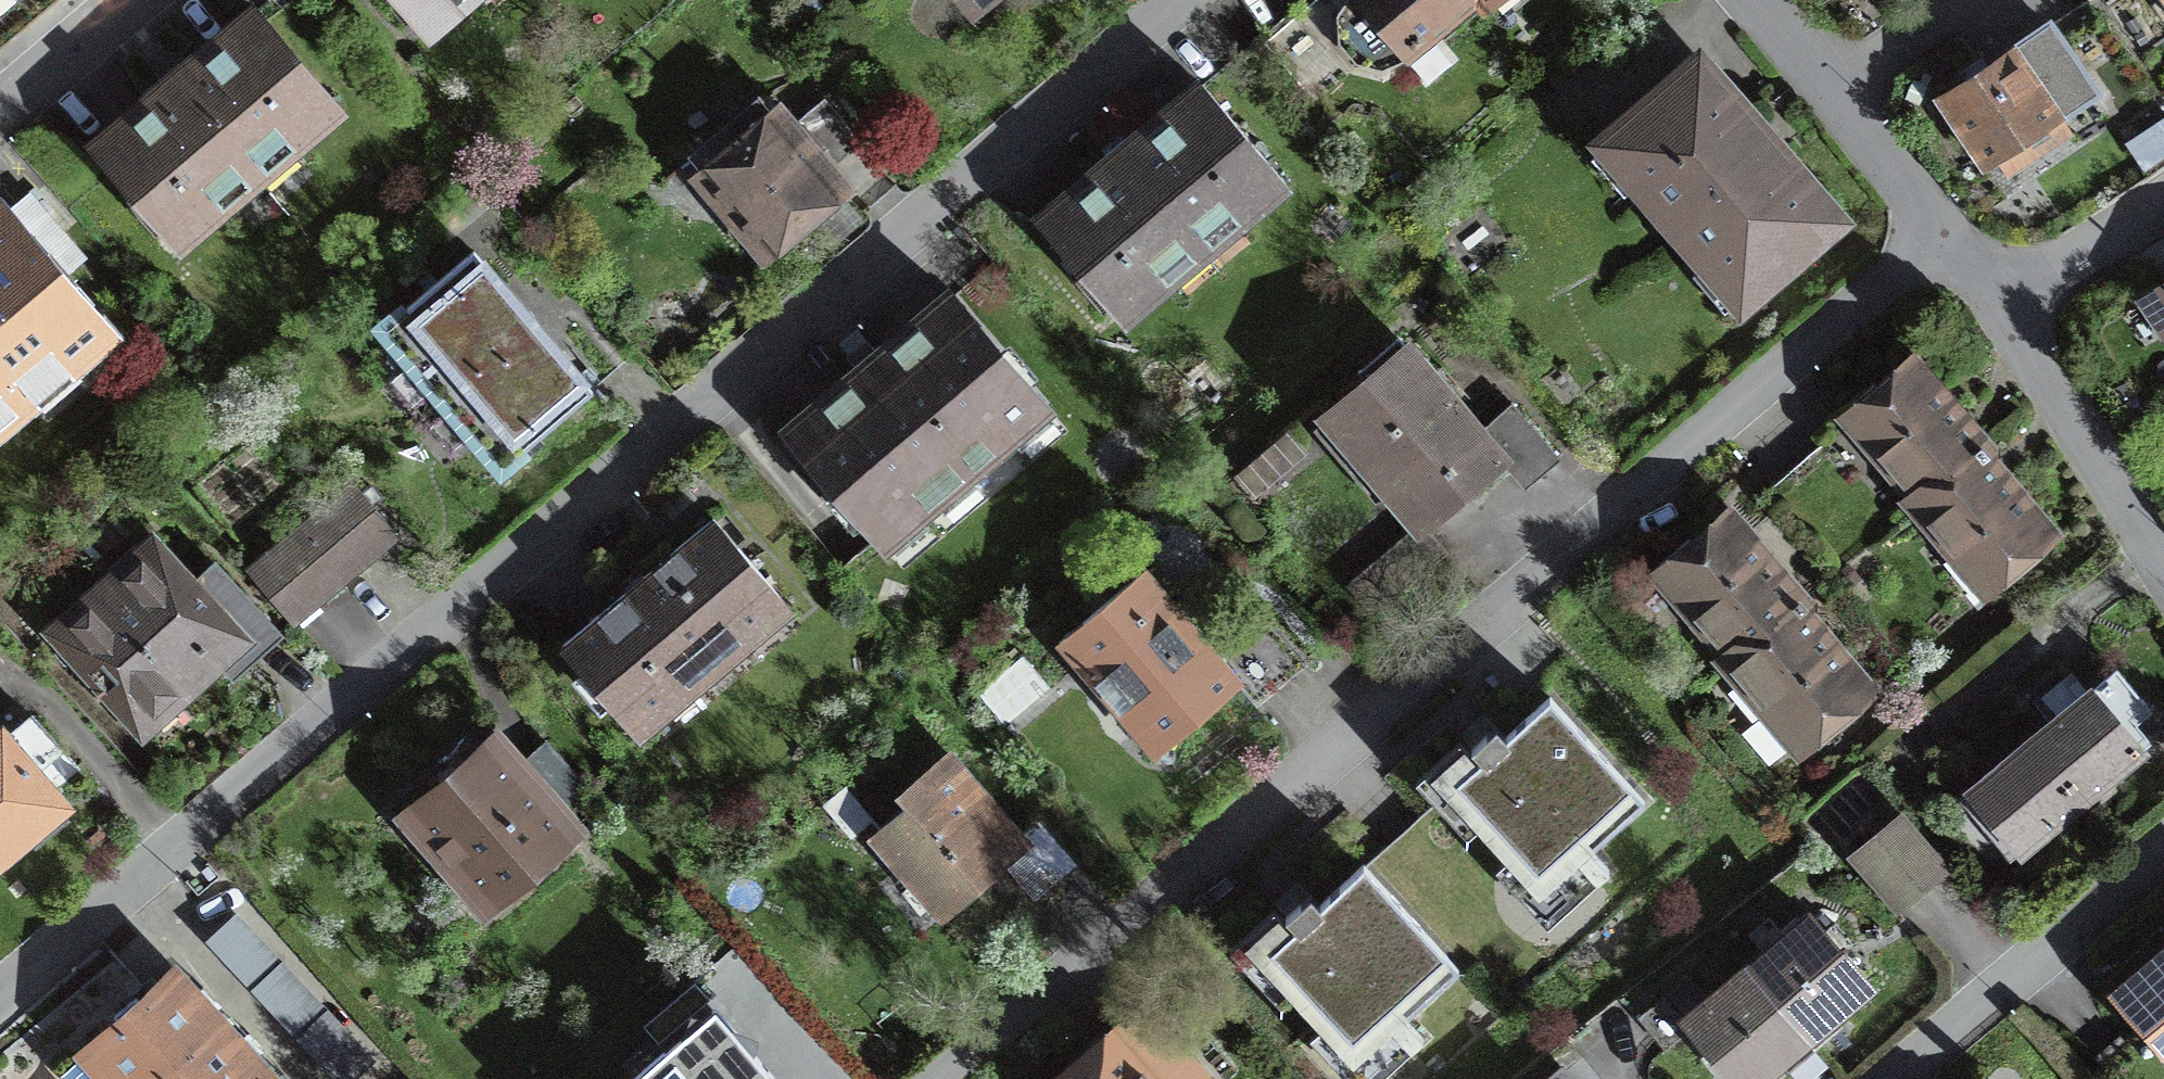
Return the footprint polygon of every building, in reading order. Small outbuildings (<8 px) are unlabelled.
[(426,33),(466,0),(399,0),(426,33)] [(1473,0),(1352,0),(1341,17),(1342,41),(1357,60),(1383,66),(1408,57),(1473,0)] [(338,108),(257,10),(94,143),(176,242),(226,201),(221,195),(284,143),(289,149),(338,108)] [(2095,93),(2050,25),(1940,97),(1986,165),(2095,93)] [(1837,220),(1700,62),(1606,142),(1743,300),(1837,220)] [(1202,86),(1039,221),(1122,320),(1172,278),(1168,273),(1231,220),(1235,226),(1285,184),(1202,86)] [(763,98),(689,156),(761,247),(847,179),(834,162),(861,141),(827,98),(788,129),(763,98)] [(4,210),(0,214),(0,420),(106,330),(4,210)] [(592,389),(474,249),(382,327),(500,466),(592,389)] [(1047,406),(952,295),(790,432),(884,543),(1047,406)] [(1424,527),(1502,461),(1523,486),(1558,456),(1511,402),(1477,431),(1405,346),(1323,415),(1417,525),(1347,584),(1372,613),(1445,552),(1424,527)] [(1921,500),(1984,448),(1963,424),(1913,365),(1851,418),(1921,500)] [(1984,448),(1921,500),(1916,504),(1986,587),(2049,534),(1993,468),(1985,459),(1990,455),(1984,448)] [(353,484),(253,568),(296,619),(396,535),(353,484)] [(784,600),(713,517),(562,645),(633,728),(692,678),(701,688),(736,658),(727,648),(784,600)] [(1730,519),(1663,575),(1733,657),(1800,601),(1730,519)] [(153,543),(56,629),(143,727),(239,641),(252,656),(277,634),(215,565),(203,576),(215,589),(205,599),(193,585),(192,587),(153,543)] [(1167,743),(1239,683),(1257,704),(1309,661),(1266,611),(1217,652),(1147,569),(1143,572),(1129,555),(1093,585),(1108,602),(1062,641),(1097,682),(1107,673),(1167,743)] [(1802,613),(1806,609),(1800,601),(1733,657),(1728,661),(1798,744),(1865,688),(1837,654),(1802,613)] [(2116,670),(2031,739),(2082,801),(2144,750),(2121,723),(2144,704),(2116,670)] [(1497,725),(1471,748),(1481,758),(1445,790),(1540,896),(1579,861),(1597,880),(1609,869),(1592,850),(1645,802),(1550,696),(1506,736),(1497,725)] [(32,715),(5,737),(2,733),(0,734),(0,855),(62,803),(51,790),(77,768),(32,715)] [(2019,853),(2082,801),(2031,739),(1968,792),(2019,853)] [(498,741),(409,816),(483,904),(573,828),(559,811),(583,791),(544,745),(519,765),(498,741)] [(1016,838),(945,755),(905,790),(914,800),(880,830),(949,910),(1023,847),(1016,838)] [(844,784),(824,802),(852,835),(873,818),(844,784)] [(1900,813),(1851,855),(1897,909),(1946,867),(1900,813)] [(1076,862),(1039,818),(1016,838),(1023,847),(1053,881),(1076,862)] [(1459,969),(1364,864),(1321,902),(1310,892),(1285,915),(1294,926),(1259,959),(1353,1064),(1393,1030),(1411,1048),(1424,1037),(1407,1017),(1459,969)] [(284,958),(239,909),(207,938),(251,988),(284,958)] [(1811,915),(1748,968),(1805,1037),(1869,983),(1811,915)] [(2121,992),(2158,1037),(2163,1032),(2163,955),(2121,992)] [(330,1009),(284,958),(251,988),(297,1038),(330,1009)] [(1748,968),(1709,1001),(1688,976),(1641,1015),(1667,1046),(1691,1027),(1735,1078),(1755,1078),(1805,1037),(1748,968)] [(173,969),(84,1049),(110,1078),(152,1078),(218,1020),(173,969)] [(753,1050),(759,1036),(734,1026),(716,1005),(705,1014),(691,1009),(680,1035),(627,1078),(778,1078),(753,1050)] [(330,1009),(297,1038),(334,1078),(354,1078),(376,1059),(330,1009)] [(1145,1010),(1064,1078),(1204,1078),(1145,1010)] [(218,1020),(152,1078),(248,1078),(261,1067),(218,1020)] [(2099,1063),(2112,1078),(2157,1078),(2126,1041),(2099,1063)] [(64,1068),(74,1078),(103,1078),(80,1054),(64,1068)] [(261,1067),(248,1078),(272,1078),(261,1067)] [(1562,1068),(1548,1078),(1571,1078),(1562,1068)]
